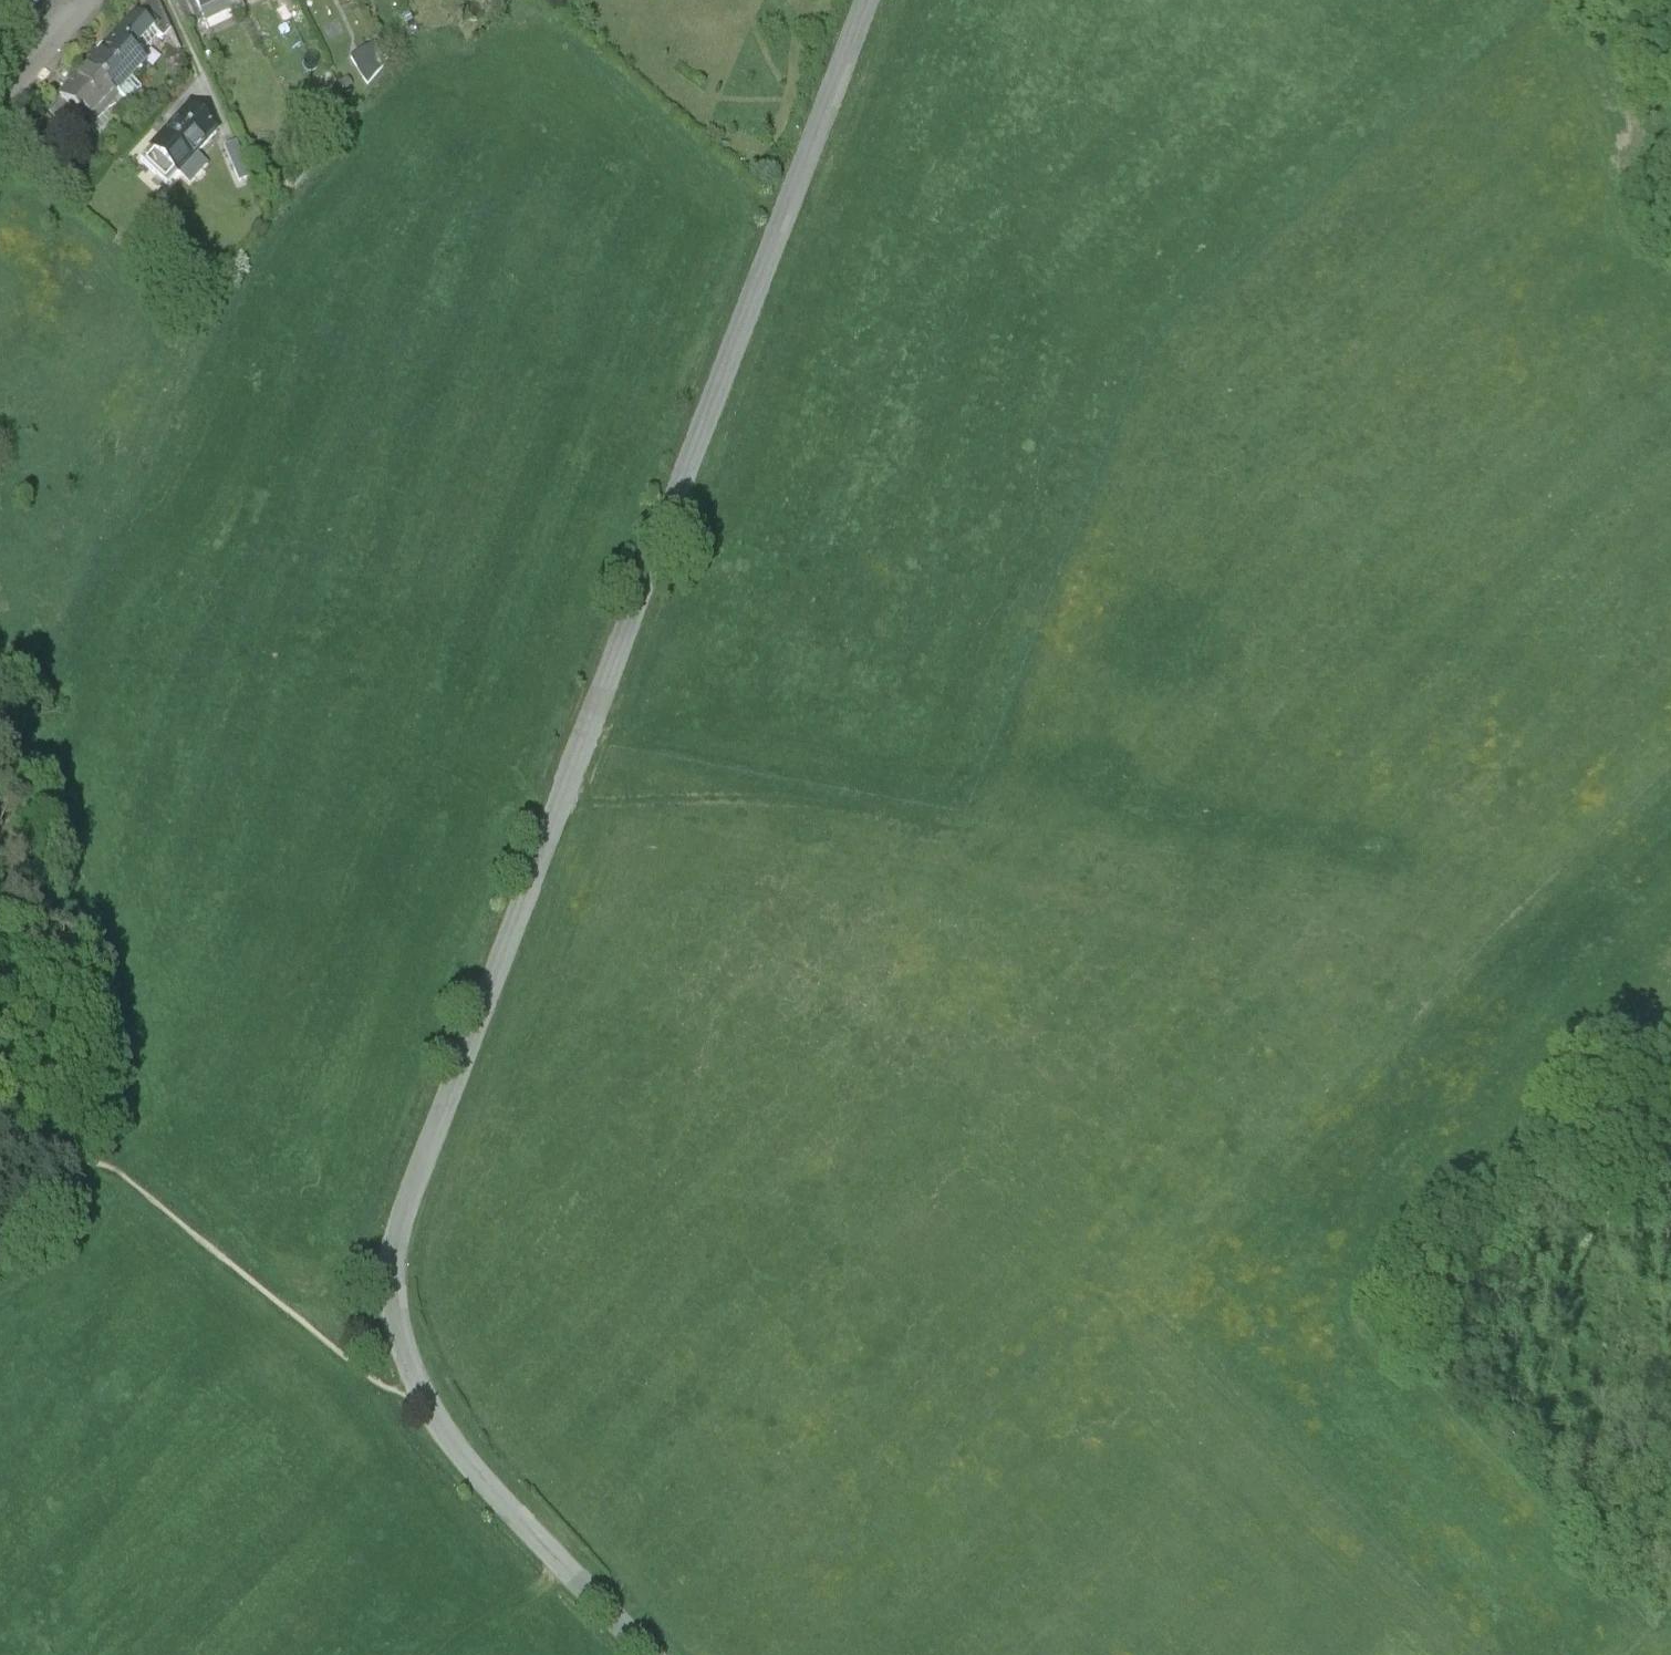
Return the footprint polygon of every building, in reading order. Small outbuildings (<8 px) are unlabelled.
[(33,9),(41,0),(23,0),(33,9)] [(136,12),(149,25),(177,50),(179,48),(155,0),(147,0),(136,12)] [(193,0),(176,0),(187,23),(200,17),(193,0)] [(200,17),(203,22),(227,11),(222,0),(193,0),(200,17)] [(136,12),(115,35),(129,47),(149,25),(136,12)] [(115,35),(85,68),(114,95),(145,62),(129,47),(115,35)] [(374,43),(349,56),(360,75),(384,62),(374,43)] [(85,68),(58,96),(59,98),(77,114),(88,124),(114,95),(85,68)] [(77,114),(59,98),(47,111),(65,126),(77,114)] [(189,108),(150,150),(176,173),(215,131),(189,108)] [(61,132),(44,117),(27,135),(44,150),(61,132)]
